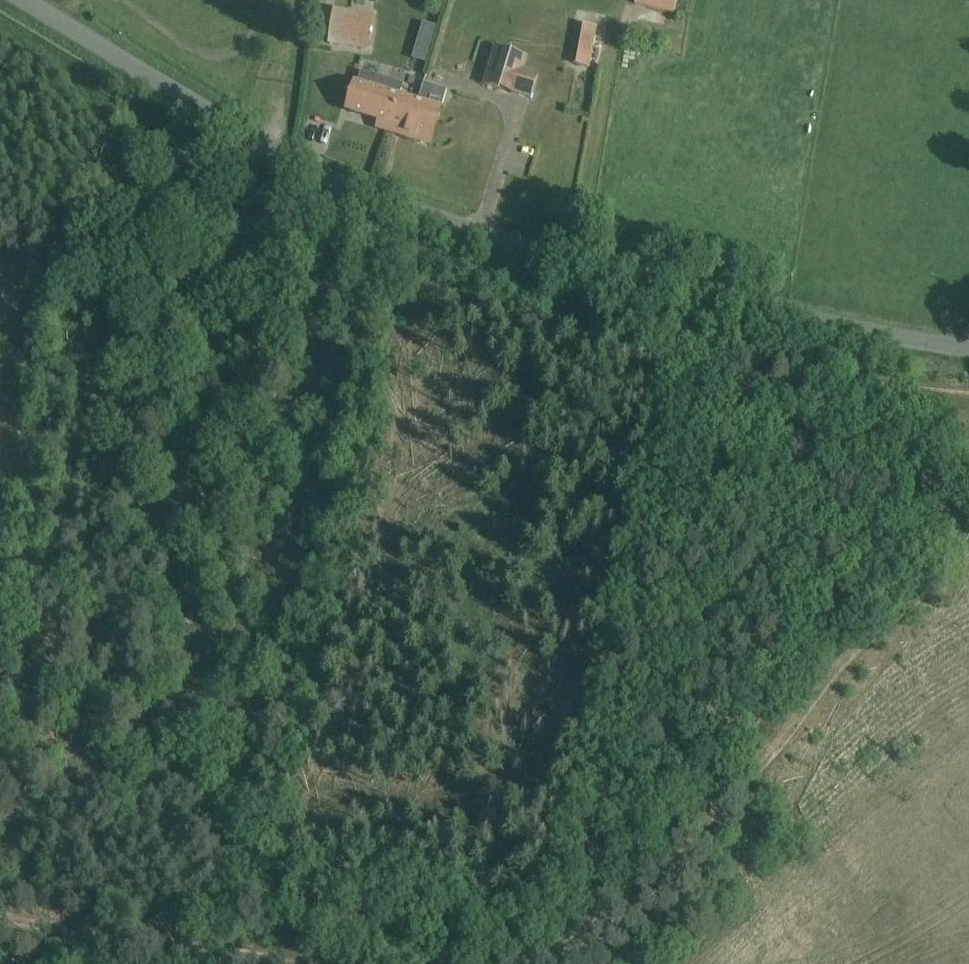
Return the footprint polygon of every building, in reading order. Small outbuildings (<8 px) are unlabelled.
[(636,6),(674,14),(677,0),(637,0),(636,6)] [(373,15),(333,9),(328,45),(369,50),(373,15)] [(583,26),(581,39),(593,41),(596,29),(583,26)] [(416,47),(412,58),(425,62),(428,51),(416,47)] [(526,58),(495,49),(485,85),(516,94),(526,58)] [(578,52),(576,65),(588,67),(591,55),(578,52)] [(403,84),(362,72),(358,83),(354,82),(346,109),(390,123),(391,121),(402,124),(408,105),(413,107),(414,101),(399,96),(403,84)] [(402,124),(391,121),(388,130),(431,143),(447,90),(424,83),(418,102),(414,101),(413,107),(408,105),(402,124)]
